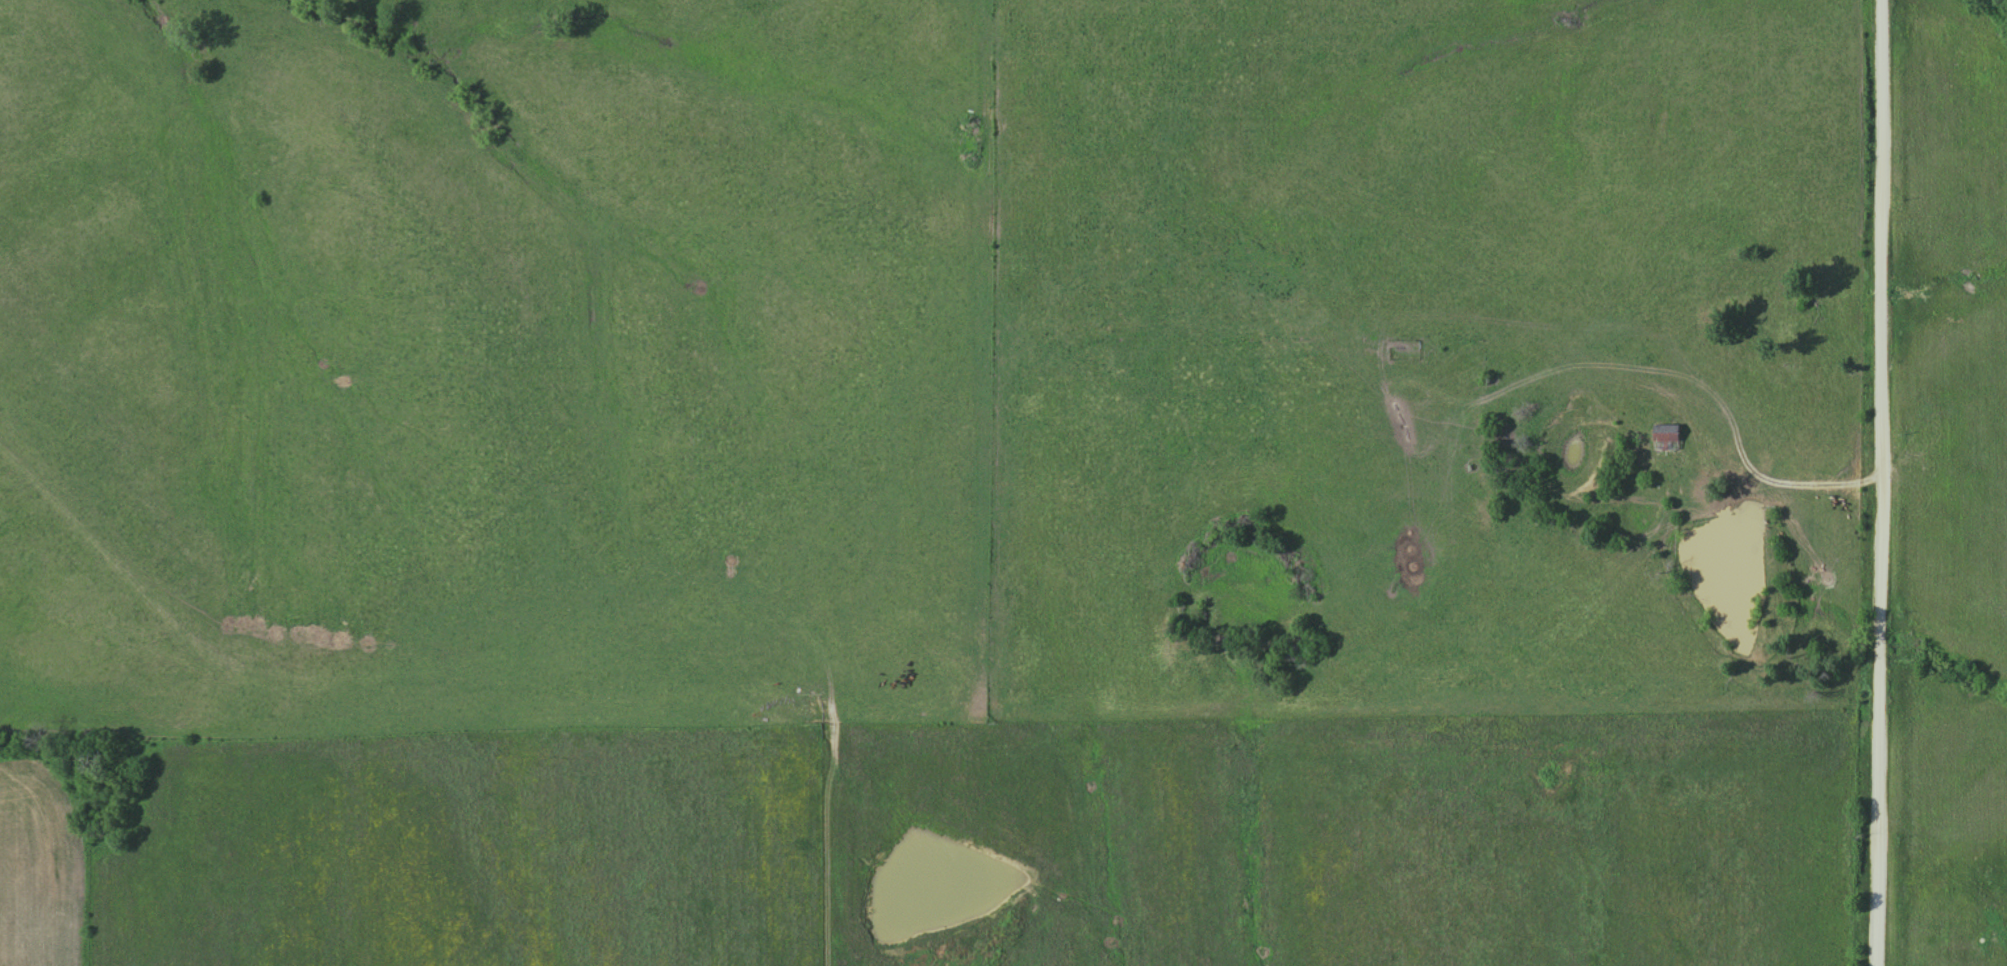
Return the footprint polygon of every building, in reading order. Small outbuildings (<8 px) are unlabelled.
[(1656,426),(1656,452),(1681,451),(1681,426),(1656,426)]
